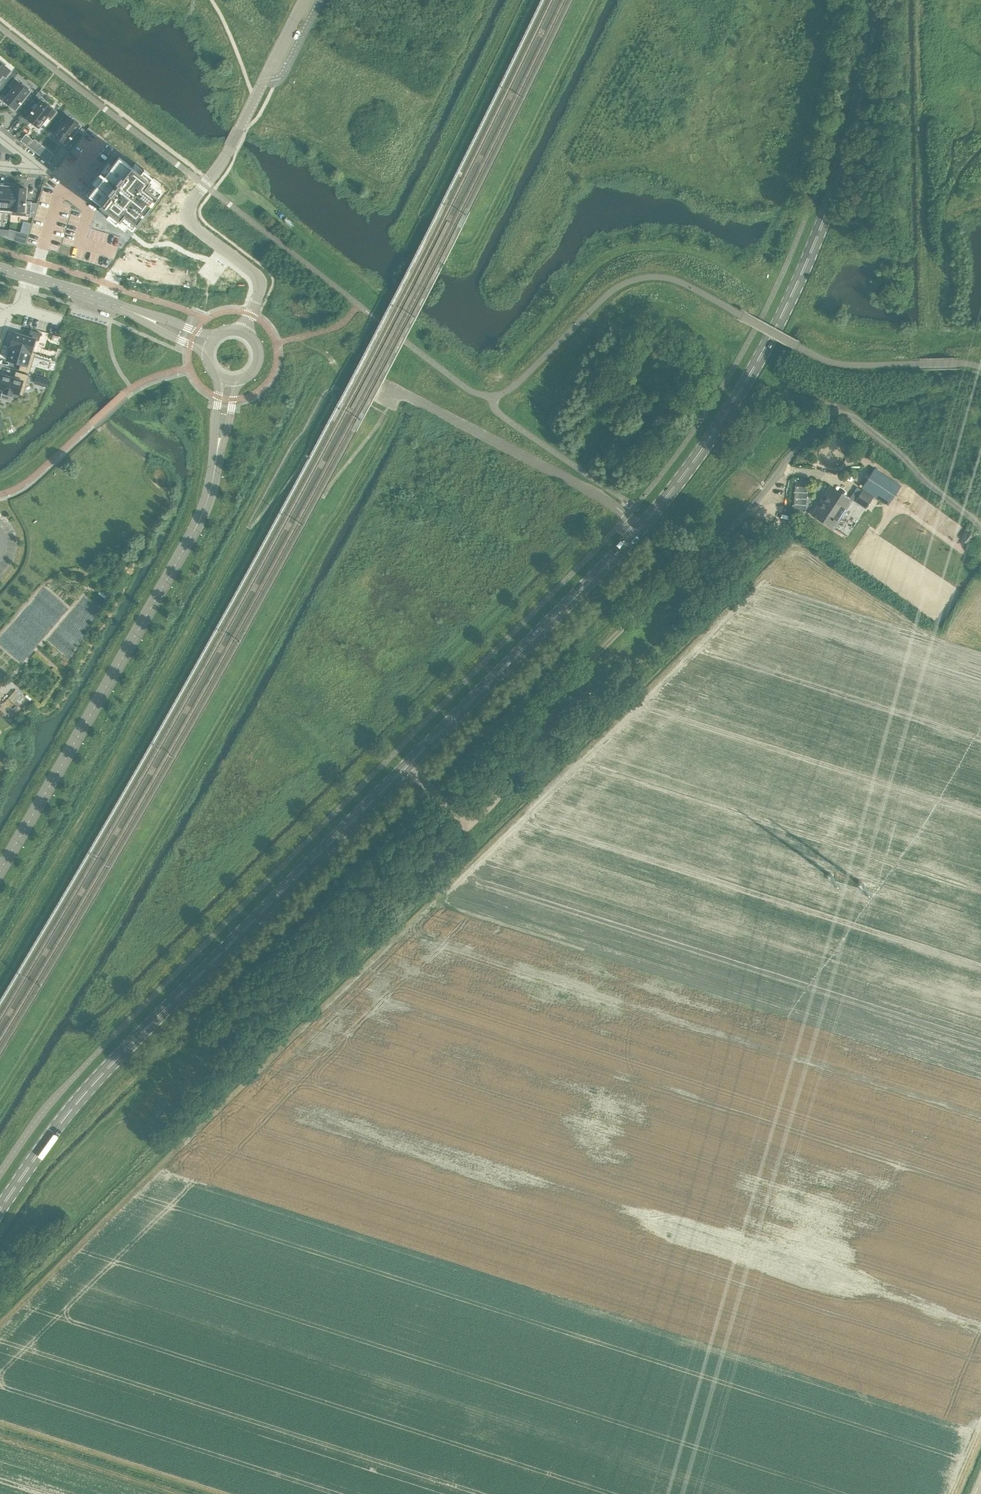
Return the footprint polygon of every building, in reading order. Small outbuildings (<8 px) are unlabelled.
[(3,74),(5,76),(10,71),(4,66),(5,64),(0,60),(0,78),(3,74)] [(14,88),(4,100),(15,109),(20,103),(21,104),(22,103),(21,102),(29,91),(28,90),(29,88),(23,84),(22,85),(16,80),(11,86),(14,88)] [(32,113),(28,118),(39,127),(48,115),(51,117),(55,111),(49,106),(50,105),(44,100),(43,102),(42,101),(33,111),(32,111),(31,112),(32,113)] [(64,123),(55,135),(66,143),(70,138),(71,139),(72,137),(71,137),(80,126),(78,124),(79,123),(73,118),(72,120),(66,115),(61,120),(64,123)] [(119,157),(89,195),(110,211),(106,215),(116,223),(120,219),(132,228),(145,211),(146,211),(149,208),(148,208),(162,190),(149,181),(153,176),(143,168),(140,173),(119,157)] [(10,214),(11,214),(13,187),(14,187),(14,184),(9,183),(8,188),(0,187),(0,213),(10,214)] [(10,214),(10,215),(30,217),(31,203),(25,202),(26,188),(14,187),(13,187),(11,214),(10,214)] [(20,232),(18,242),(25,244),(28,235),(20,232)] [(15,333),(11,346),(35,353),(33,352),(37,340),(39,341),(41,333),(30,330),(28,337),(15,333)] [(11,346),(7,359),(21,363),(19,370),(29,373),(35,353),(11,346)] [(4,390),(3,392),(12,394),(12,392),(23,395),(29,375),(16,371),(14,378),(2,375),(1,377),(0,377),(0,389),(4,390)] [(596,435),(602,428),(589,418),(583,425),(596,435)] [(868,483),(862,491),(872,497),(874,498),(885,506),(898,486),(873,469),(865,481),(868,483)] [(833,528),(851,501),(831,488),(813,515),(833,528)] [(862,491),(855,501),(865,508),(872,497),(862,491)] [(961,539),(969,546),(976,539),(969,532),(961,539)]
